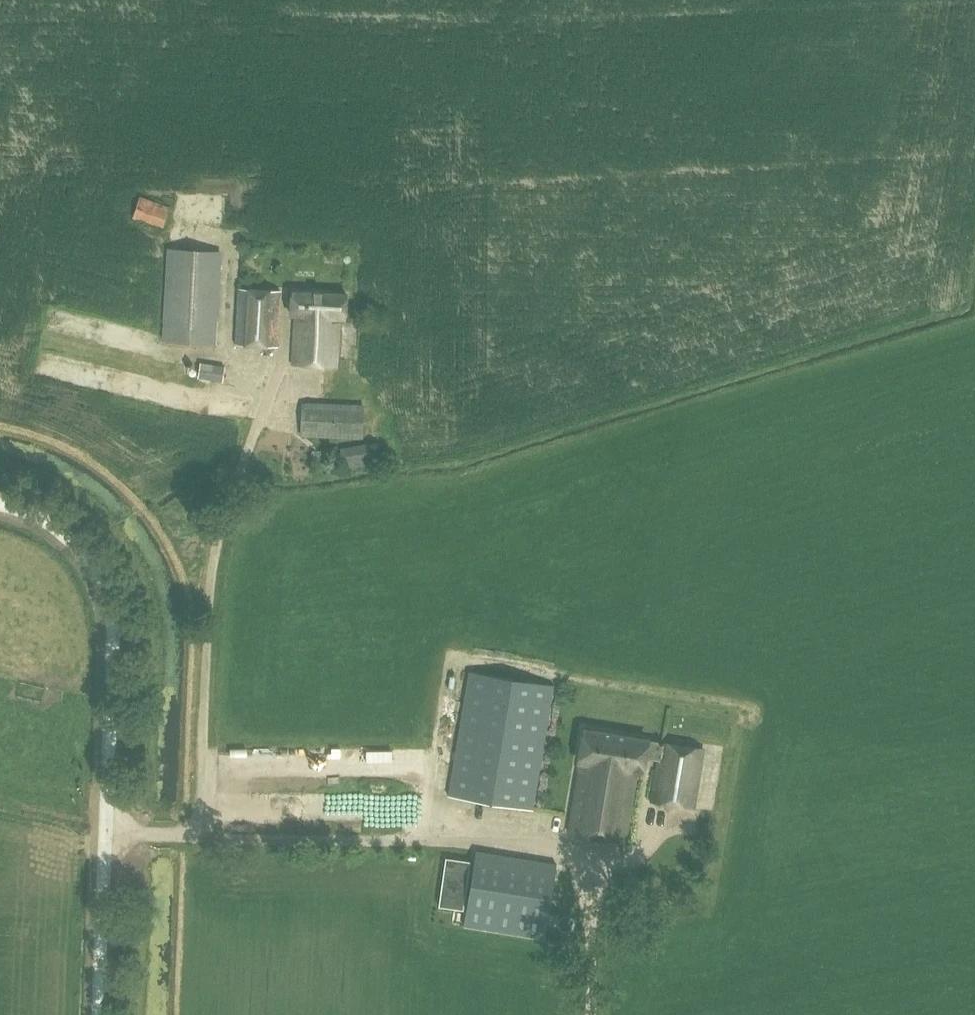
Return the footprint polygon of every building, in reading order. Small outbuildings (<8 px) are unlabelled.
[(172,206),(140,195),(133,218),(164,228),(172,206)] [(165,339),(216,342),(221,251),(170,248),(165,339)] [(236,342),(278,345),(282,289),(240,286),(236,342)] [(347,322),(348,292),(293,290),(292,314),(296,314),(294,364),(338,365),(340,322),(347,322)] [(199,377),(222,380),(225,366),(201,363),(199,377)] [(305,402),(303,433),(363,436),(365,405),(305,402)] [(377,442),(347,451),(353,469),(383,459),(377,442)] [(470,670),(449,794),(533,808),(554,685),(470,670)] [(588,727),(571,832),(627,840),(638,769),(644,770),(647,755),(660,757),(653,800),(695,807),(705,748),(588,727)] [(557,866),(477,852),(465,927),(545,940),(557,866)]
